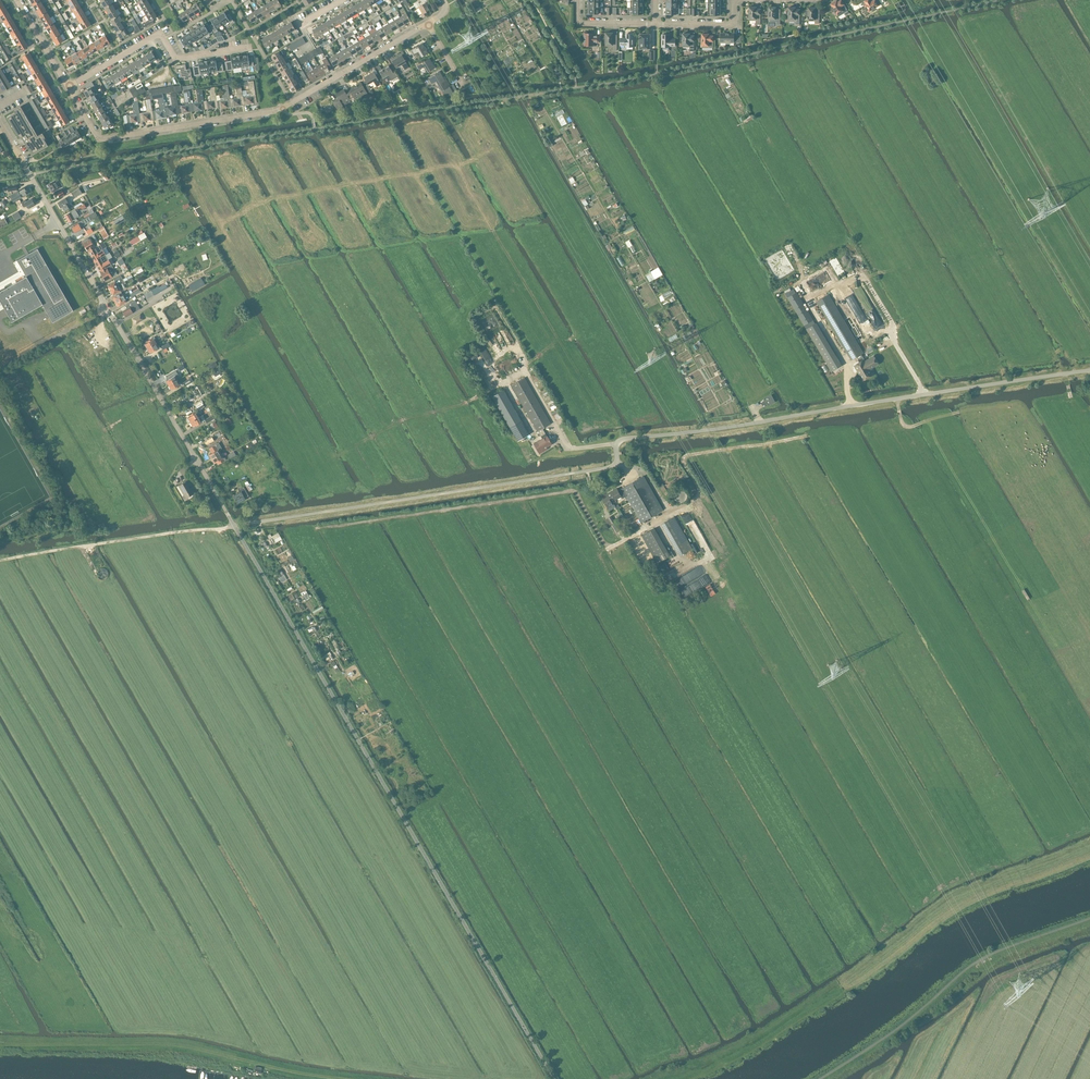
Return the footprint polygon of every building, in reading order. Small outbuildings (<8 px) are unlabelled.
[(33,4),(36,10),(43,6),(40,0),(33,4)] [(142,9),(150,5),(147,0),(145,0),(139,4),(142,9)] [(271,1),(275,9),(281,5),(278,0),(273,0),(271,1)] [(360,2),(364,9),(370,6),(366,0),(363,0),(360,2)] [(833,7),(831,8),(833,12),(835,10),(838,17),(844,13),(845,15),(849,13),(842,0),(840,0),(838,2),(837,0),(835,1),(831,4),(833,7)] [(866,7),(868,11),(872,9),(873,11),(877,9),(875,7),(881,3),(879,0),(865,0),(864,0),(866,4),(865,5),(866,7)] [(271,1),(265,5),(269,12),(275,9),(271,1)] [(70,6),(73,12),(80,8),(77,2),(70,6)] [(360,2),(354,5),(358,13),(364,9),(360,2)] [(104,7),(107,13),(115,9),(111,3),(104,7)] [(426,3),(419,8),(422,14),(420,15),(422,17),(427,14),(426,12),(430,9),(426,3)] [(197,4),(191,7),(195,14),(201,11),(197,4)] [(142,9),(146,15),(153,11),(150,5),(142,9)] [(265,5),(259,8),(263,16),(269,12),(265,5)] [(354,5),(348,9),(352,16),(358,13),(354,5)] [(36,10),(39,16),(47,12),(43,6),(36,10)] [(191,7),(185,11),(189,18),(195,14),(191,7)] [(749,15),(749,20),(756,20),(756,24),(760,24),(761,9),(756,9),(756,7),(755,7),(754,7),(749,7),(749,11),(748,11),(748,15),(749,15)] [(769,21),(769,22),(776,22),(776,24),(780,25),(780,9),(776,9),(776,7),(774,7),(769,7),(769,11),(766,11),(766,15),(769,15),(769,21)] [(796,9),(796,7),(794,7),(793,7),(789,7),(789,11),(786,11),(786,15),(789,15),(789,21),(795,21),(795,25),(800,25),(800,9),(796,9)] [(815,9),(815,7),(813,7),(808,7),(808,11),(806,11),(806,15),(808,15),(808,21),(815,21),(815,23),(819,23),(819,9),(815,9)] [(73,12),(77,18),(84,13),(80,8),(73,12)] [(259,8),(253,12),(257,19),(263,16),(259,8)] [(115,9),(107,13),(111,19),(118,15),(115,9)] [(348,9),(342,12),(346,20),(352,16),(348,9)] [(153,11),(146,15),(149,20),(141,24),(143,28),(149,25),(151,23),(154,22),(153,19),(157,17),(153,11)] [(189,18),(185,11),(179,14),(183,22),(189,18)] [(0,16),(4,22),(11,17),(8,12),(0,16)] [(39,16),(43,22),(50,18),(47,12),(39,16)] [(253,12),(247,15),(251,23),(257,19),(253,12)] [(342,12),(336,16),(340,23),(346,20),(342,12)] [(77,18),(80,23),(87,19),(84,13),(77,18)] [(224,13),(218,17),(223,25),(229,21),(230,24),(234,22),(229,14),(226,16),(224,13)] [(406,13),(400,17),(404,24),(410,20),(406,13)] [(109,20),(113,26),(120,22),(116,16),(118,15),(111,19),(109,20)] [(336,16),(330,19),(334,27),(340,23),(336,16)] [(4,22),(7,27),(14,23),(11,17),(4,22)] [(213,24),(210,25),(214,33),(217,31),(216,29),(223,25),(218,17),(211,21),(213,24)] [(400,17),(394,20),(399,27),(404,24),(400,17)] [(43,22),(46,28),(54,23),(50,18),(43,22)] [(87,19),(80,23),(83,29),(91,25),(87,19)] [(330,19),(324,23),(328,30),(334,27),(330,19)] [(394,20),(388,24),(393,31),(399,27),(394,20)] [(113,26),(116,32),(123,28),(120,22),(113,26)] [(291,22),(285,26),(289,33),(295,29),(291,22)] [(7,27),(11,33),(18,29),(14,23),(7,27)] [(46,28),(50,33),(57,29),(54,23),(46,28)] [(324,23),(318,26),(322,34),(328,30),(324,23)] [(204,24),(199,27),(205,37),(210,34),(204,24),(203,24),(204,24)] [(388,24),(382,27),(387,34),(393,31),(388,24)] [(285,26),(279,29),(283,36),(289,33),(285,26)] [(322,34),(318,26),(312,30),(316,37),(322,34)] [(199,27),(194,30),(200,39),(205,37),(199,27)] [(382,27),(376,31),(381,38),(387,34),(382,27)] [(120,38),(123,36),(127,33),(123,28),(116,32),(120,38)] [(11,33),(14,39),(21,35),(18,29),(11,33)] [(50,33),(53,39),(60,35),(57,29),(50,33)] [(279,29),(273,33),(277,40),(283,36),(279,29)] [(194,30),(189,33),(194,41),(195,42),(200,39),(194,30)] [(376,31),(371,34),(375,41),(381,38),(376,31)] [(584,37),(585,37),(585,45),(590,45),(590,46),(594,46),(595,42),(600,42),(600,35),(595,35),(593,36),(594,33),(588,33),(588,32),(584,32),(584,37)] [(189,33),(184,35),(189,44),(194,41),(189,33)] [(273,33),(267,36),(271,43),(277,40),(273,33)] [(605,37),(605,41),(606,41),(606,46),(613,46),(613,50),(617,50),(617,35),(613,35),(613,33),(611,33),(606,33),(606,37),(605,37)] [(620,45),(626,45),(626,46),(633,46),(633,44),(634,44),(634,39),(633,39),(633,34),(630,33),(630,34),(626,34),(626,38),(620,38),(620,45)] [(640,38),(640,45),(638,46),(638,48),(640,49),(642,49),(643,48),(650,48),(650,34),(646,34),(645,33),(642,33),(641,34),(640,34),(640,37),(639,37),(639,38),(640,38)] [(683,41),(683,47),(689,47),(689,51),(694,51),(694,35),(690,35),(690,33),(688,33),(683,33),(683,37),(680,37),(680,41),(683,41)] [(702,41),(702,47),(713,47),(713,35),(709,35),(709,34),(707,34),(707,33),(707,34),(702,34),(702,37),(699,37),(699,41),(702,41)] [(726,44),(730,44),(730,42),(734,42),(741,42),(741,35),(734,35),(734,33),(721,33),(721,42),(726,42),(726,44)] [(371,34),(365,38),(369,45),(375,41),(371,34)] [(669,40),(669,34),(666,34),(663,34),(662,34),(662,40),(661,40),(661,44),(662,44),(662,47),(669,47),(669,45),(675,46),(675,39),(671,39),(671,40),(669,40)] [(14,39),(17,45),(25,41),(21,35),(14,39)] [(60,35),(53,39),(56,45),(59,43),(64,41),(60,35)] [(180,39),(178,40),(182,48),(184,47),(185,47),(185,46),(189,44),(184,35),(180,38),(179,38),(180,39)] [(105,36),(100,39),(104,46),(110,43),(105,36)] [(271,43),(267,36),(261,40),(265,47),(271,43)] [(365,38),(359,41),(363,48),(369,45),(365,38)] [(100,39),(94,42),(98,50),(104,46),(100,39)] [(25,41),(17,45),(21,51),(25,48),(28,46),(25,41)] [(359,41),(353,44),(357,52),(363,48),(359,41)] [(94,42),(88,46),(92,53),(98,50),(94,42)] [(410,50),(412,54),(418,51),(421,56),(428,52),(423,43),(410,50)] [(353,44),(347,48),(351,55),(357,52),(353,44)] [(88,46),(82,49),(87,57),(92,53),(88,46)] [(347,48),(341,51),(345,59),(351,55),(347,48)] [(82,49),(76,53),(81,60),(87,57),(82,49)] [(271,56),(275,62),(283,57),(285,56),(284,54),(283,54),(281,50),(279,51),(271,56)] [(341,51),(335,55),(339,62),(345,59),(341,51)] [(22,57),(25,62),(32,58),(29,52),(22,57)] [(152,52),(146,55),(150,63),(156,60),(157,61),(158,60),(159,59),(156,53),(154,55),(152,52)] [(76,53),(71,56),(75,63),(81,60),(76,53)] [(146,55),(140,59),(144,67),(150,63),(146,55)] [(241,56),(239,56),(241,67),(249,66),(249,67),(253,66),(252,57),(248,58),(248,55),(247,55),(242,56),(242,55),(241,55),(241,56)] [(339,62),(335,55),(329,58),(333,66),(339,62)] [(408,61),(406,58),(405,59),(405,58),(403,58),(402,55),(392,61),(396,67),(402,64),(405,70),(409,68),(407,65),(410,64),(408,61)] [(75,63),(71,56),(65,59),(69,67),(75,63)] [(239,56),(237,56),(236,56),(236,57),(231,57),(230,57),(231,61),(225,62),(226,70),(233,69),(233,68),(241,67),(239,56)] [(278,68),(286,63),(283,57),(275,62),(276,64),(275,65),(277,68),(278,68)] [(25,62),(29,68),(36,64),(32,58),(25,62)] [(324,63),(319,66),(323,74),(329,70),(328,67),(331,66),(326,58),(323,60),(324,63)] [(429,58),(417,66),(419,69),(424,66),(428,72),(434,68),(429,58)] [(140,59),(134,62),(139,70),(144,67),(140,59)] [(209,61),(207,61),(209,72),(219,70),(219,71),(223,71),(222,62),(216,63),(215,60),(210,61),(209,60),(209,61)] [(199,66),(193,67),(194,75),(200,74),(200,73),(209,72),(207,61),(204,62),(204,61),(204,62),(199,63),(199,62),(198,62),(199,66)] [(134,62),(128,66),(133,73),(139,70),(134,62)] [(278,68),(282,74),(290,69),(286,63),(278,68)] [(29,68),(32,74),(39,70),(36,64),(29,68)] [(191,78),(192,78),(190,69),(186,69),(185,64),(175,66),(176,72),(180,72),(181,76),(185,76),(185,79),(191,78)] [(128,66),(122,69),(127,77),(133,73),(128,66)] [(319,66),(313,69),(317,77),(323,74),(319,66)] [(381,74),(378,75),(381,79),(388,74),(392,80),(398,76),(393,67),(390,68),(389,66),(379,71),(381,74)] [(554,70),(560,80),(563,78),(557,68),(554,70)] [(122,69),(116,73),(121,80),(127,77),(122,69)] [(282,74),(285,80),(293,75),(290,69),(282,74)] [(308,69),(306,71),(307,73),(311,81),(317,77),(313,69),(309,71),(308,69)] [(32,74),(35,80),(42,76),(39,70),(32,74)] [(928,70),(925,72),(933,85),(936,83),(928,70)] [(439,71),(427,78),(430,84),(436,81),(442,91),(444,96),(449,93),(450,95),(454,95),(449,86),(450,86),(445,76),(443,78),(439,71)] [(380,84),(379,82),(381,81),(381,80),(381,79),(378,75),(377,73),(375,75),(373,72),(364,77),(366,80),(363,82),(368,90),(371,88),(368,84),(373,81),(376,86),(380,84)] [(116,73),(110,76),(115,84),(121,80),(116,73)] [(285,80),(289,86),(297,81),(293,75),(285,80)] [(35,80),(39,86),(46,81),(42,76),(35,80)] [(115,84),(110,76),(104,79),(109,87),(115,84)] [(297,81),(289,86),(292,92),(295,90),(296,91),(296,90),(297,91),(302,88),(297,80),(297,81)] [(0,85),(0,93),(11,87),(8,81),(0,85)] [(39,86),(42,91),(49,87),(46,81),(39,86)] [(246,90),(242,91),(243,97),(244,105),(250,104),(257,103),(253,81),(247,82),(248,86),(249,93),(247,94),(246,90)] [(83,92),(87,98),(95,93),(92,88),(94,86),(92,82),(85,86),(87,90),(83,92)] [(230,99),(231,107),(244,105),(243,97),(242,91),(241,83),(235,84),(237,99),(233,99),(233,98),(230,99)] [(333,101),(337,109),(342,106),(341,104),(354,97),(355,100),(365,94),(367,96),(368,95),(361,83),(356,85),(357,86),(345,92),(343,89),(337,93),(338,95),(337,96),(338,98),(335,100),(333,101)] [(42,91),(45,97),(52,93),(49,87),(42,91)] [(204,101),(205,109),(218,107),(217,101),(216,95),(215,87),(209,88),(211,101),(207,102),(207,101),(204,101)] [(219,95),(216,95),(217,101),(218,107),(218,109),(231,107),(230,99),(228,87),(222,88),(224,97),(220,98),(220,97),(219,95)] [(191,103),(192,111),(205,109),(204,101),(202,89),(196,90),(198,103),(194,104),(194,103),(191,103)] [(178,105),(179,114),(192,111),(191,103),(189,91),(183,92),(185,105),(181,106),(181,105),(178,105)] [(95,93),(87,98),(90,104),(98,99),(101,98),(97,92),(95,93)] [(45,97),(49,103),(56,99),(52,93),(45,97)] [(165,107),(166,116),(179,114),(178,105),(176,95),(176,93),(170,94),(172,107),(169,108),(168,107),(165,107)] [(150,98),(151,99),(151,100),(158,99),(159,108),(155,109),(155,111),(153,111),(152,111),(153,116),(154,120),(167,117),(166,116),(165,107),(165,106),(164,103),(164,97),(163,94),(162,94),(159,94),(156,95),(153,95),(150,96),(150,98)] [(49,103),(52,109),(59,104),(56,99),(49,103)] [(90,104),(94,110),(104,104),(102,100),(100,102),(98,99),(90,104)] [(143,113),(140,113),(139,113),(141,122),(154,120),(153,116),(152,111),(153,111),(151,100),(151,99),(146,100),(145,100),(147,113),(143,114),(143,113)] [(29,102),(43,126),(46,124),(32,100),(29,102)] [(141,122),(138,101),(132,102),(134,115),(130,116),(130,115),(123,116),(124,124),(141,122)] [(52,109),(55,114),(63,110),(59,104),(52,109)] [(94,110),(97,116),(108,110),(104,104),(94,110)] [(11,119),(9,120),(11,124),(14,123),(16,127),(14,128),(16,131),(18,130),(20,134),(18,135),(20,138),(22,137),(24,141),(25,143),(28,148),(29,147),(32,151),(34,149),(36,152),(45,147),(43,144),(46,142),(44,139),(45,138),(42,133),(38,135),(36,136),(31,127),(31,128),(28,124),(29,124),(27,120),(26,121),(24,117),(25,117),(23,113),(22,114),(22,112),(24,111),(21,106),(14,110),(15,112),(9,115),(11,119)] [(55,114),(59,120),(66,116),(63,110),(55,114)] [(97,116),(101,122),(109,117),(107,115),(110,113),(108,110),(97,116)] [(66,116),(59,120),(62,126),(69,122),(66,116)] [(109,117),(101,122),(104,128),(108,125),(110,128),(114,125),(112,123),(109,117)] [(68,129),(70,133),(71,133),(75,140),(81,137),(77,129),(73,132),(70,127),(68,129)] [(62,132),(64,137),(65,137),(69,144),(75,140),(71,133),(70,133),(67,135),(64,131),(62,132)] [(65,137),(64,137),(61,139),(58,135),(56,136),(58,141),(60,143),(56,145),(60,152),(64,150),(63,148),(69,144),(65,137)] [(47,185),(49,189),(50,188),(52,192),(60,187),(59,186),(62,184),(67,181),(65,178),(60,181),(60,180),(57,182),(55,180),(47,185)] [(12,195),(12,196),(12,197),(13,198),(13,199),(14,200),(15,200),(16,200),(28,193),(25,187),(13,194),(12,195)] [(71,192),(74,198),(82,193),(79,188),(71,192)] [(70,208),(68,204),(69,204),(66,198),(58,203),(61,208),(62,207),(64,211),(70,208)] [(15,202),(17,206),(22,204),(24,207),(27,205),(29,208),(35,205),(32,199),(26,202),(25,200),(21,202),(20,200),(15,202)] [(79,216),(76,211),(78,210),(77,208),(72,212),(69,213),(65,215),(69,222),(73,219),(79,216)] [(10,221),(11,223),(16,220),(15,220),(21,217),(18,211),(12,214),(15,219),(10,221)] [(82,220),(71,227),(75,233),(84,227),(83,226),(85,225),(91,221),(91,220),(94,218),(92,214),(82,220)] [(123,215),(114,220),(116,224),(116,225),(125,220),(123,215)] [(623,231),(626,235),(635,230),(633,226),(623,231)] [(85,245),(85,246),(95,240),(97,239),(94,234),(82,241),(81,242),(83,246),(85,245)] [(132,246),(141,240),(138,236),(129,241),(132,246)] [(85,246),(88,251),(98,245),(100,244),(97,239),(95,240),(85,246)] [(100,244),(88,251),(91,256),(103,249),(100,244)] [(0,291),(0,300),(12,321),(31,311),(42,304),(53,322),(73,310),(37,249),(17,260),(26,276),(16,282),(7,287),(0,291)] [(103,249),(91,256),(94,261),(106,254),(103,249)] [(106,254),(94,261),(97,266),(109,259),(106,254)] [(829,261),(839,277),(845,273),(836,257),(829,261)] [(109,259),(97,266),(100,271),(111,264),(109,259)] [(120,266),(124,274),(129,271),(125,263),(121,265),(120,266)] [(100,271),(103,276),(114,269),(111,264),(100,271)] [(114,269),(103,276),(106,281),(117,274),(114,269)] [(115,281),(108,285),(111,290),(123,283),(119,276),(114,279),(115,281)] [(123,283),(111,290),(113,294),(120,290),(125,287),(123,283)] [(159,286),(152,290),(152,291),(155,295),(159,293),(161,291),(168,288),(165,283),(159,287),(159,286)] [(784,291),(806,329),(815,324),(797,292),(796,293),(794,289),(791,290),(790,288),(784,291)] [(132,292),(131,293),(132,297),(141,292),(139,289),(138,289),(135,291),(132,292)] [(662,294),(664,298),(672,294),(670,290),(662,294)] [(113,297),(115,302),(129,294),(128,292),(123,295),(122,292),(113,297)] [(129,294),(115,302),(118,306),(127,301),(133,298),(132,297),(131,293),(129,294)] [(829,294),(817,301),(851,360),(856,357),(861,354),(863,353),(829,294)] [(131,302),(121,308),(126,317),(133,313),(140,309),(135,300),(131,303),(131,302)] [(806,329),(831,372),(842,366),(817,323),(815,324),(806,329)] [(668,338),(671,342),(678,338),(676,334),(668,338)] [(145,344),(144,345),(146,348),(146,347),(147,348),(156,343),(154,340),(156,339),(154,337),(147,341),(147,342),(144,344),(145,344)] [(879,337),(875,340),(880,350),(885,347),(879,337)] [(156,343),(147,348),(147,349),(147,350),(149,353),(149,352),(149,353),(152,351),(153,352),(161,348),(159,345),(158,346),(156,343)] [(861,354),(856,357),(860,362),(855,365),(858,369),(857,370),(863,380),(872,374),(869,369),(878,364),(874,356),(865,361),(861,354)] [(218,367),(212,371),(214,375),(221,371),(218,367)] [(166,381),(165,382),(167,384),(168,384),(168,385),(178,380),(176,377),(177,376),(179,375),(176,371),(166,376),(168,380),(166,381)] [(524,377),(511,385),(537,431),(538,431),(542,428),(551,423),(524,377)] [(183,382),(185,386),(193,381),(191,378),(183,382)] [(178,380),(168,385),(169,386),(168,387),(170,389),(171,389),(171,390),(174,388),(174,389),(182,385),(181,382),(179,383),(178,380)] [(507,422),(518,415),(503,390),(492,396),(507,422)] [(761,401),(765,408),(776,401),(773,394),(761,401)] [(197,414),(199,413),(197,410),(189,415),(190,416),(187,418),(188,419),(187,419),(187,420),(188,422),(189,422),(190,422),(199,417),(197,414)] [(552,415),(556,421),(561,418),(558,412),(552,415)] [(204,420),(207,423),(214,419),(212,415),(204,420)] [(518,415),(507,422),(509,426),(521,420),(518,415)] [(199,417),(190,422),(190,423),(192,426),(195,425),(196,426),(204,421),(200,416),(199,417)] [(529,435),(521,420),(509,426),(511,429),(517,441),(529,435)] [(542,438),(533,443),(539,454),(547,449),(546,447),(552,444),(547,436),(542,428),(538,431),(542,438)] [(219,443),(209,448),(212,453),(209,454),(210,455),(209,455),(211,458),(211,457),(212,459),(221,453),(219,450),(222,449),(219,443)] [(221,453),(212,459),(212,460),(214,463),(214,462),(214,463),(217,461),(218,464),(221,463),(226,460),(225,458),(224,456),(222,456),(221,453)] [(644,476),(618,490),(622,497),(623,499),(626,496),(628,498),(626,499),(627,500),(628,500),(630,502),(629,503),(630,506),(631,505),(641,522),(663,510),(644,476)] [(178,485),(186,498),(196,492),(189,479),(178,485)] [(235,495),(233,495),(237,501),(238,503),(241,501),(243,500),(243,501),(244,500),(246,499),(244,497),(246,496),(248,495),(244,487),(239,490),(240,492),(235,495)] [(618,490),(617,488),(607,494),(608,496),(603,499),(610,510),(616,507),(613,502),(622,497),(618,490)] [(661,524),(679,555),(692,548),(674,516),(661,524)] [(612,525),(617,533),(621,530),(616,523),(612,525)] [(670,556),(654,529),(643,535),(658,563),(670,556)] [(281,576),(279,578),(282,583),(287,579),(284,574),(281,576)]
